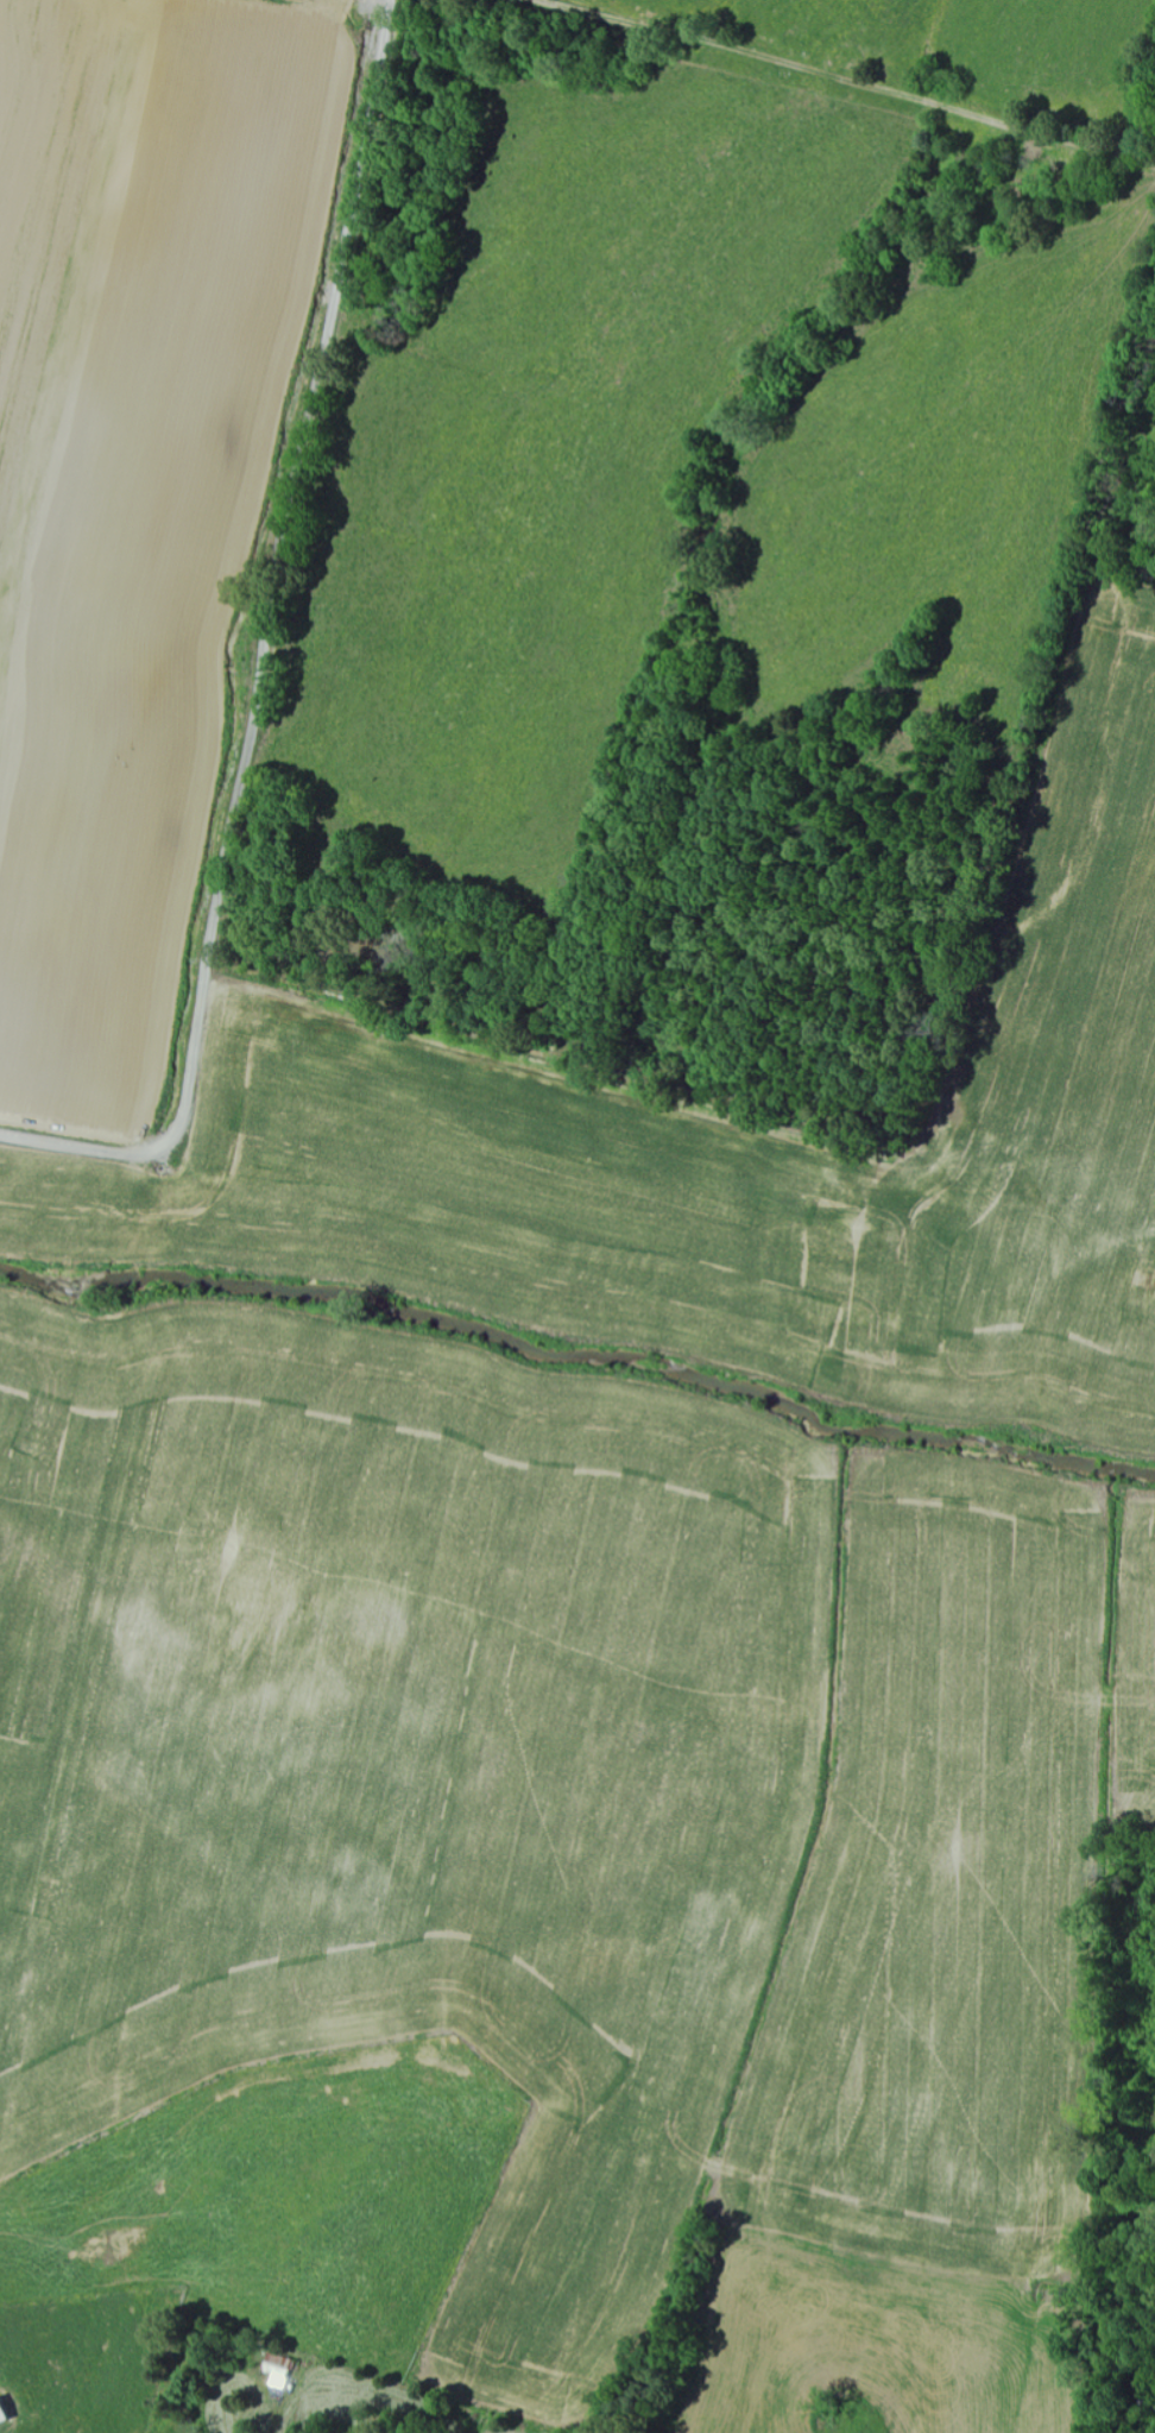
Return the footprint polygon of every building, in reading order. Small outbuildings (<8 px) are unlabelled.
[(290,2390),(301,2361),(277,2353),(270,2372),(280,2376),(277,2385),(290,2390)]
